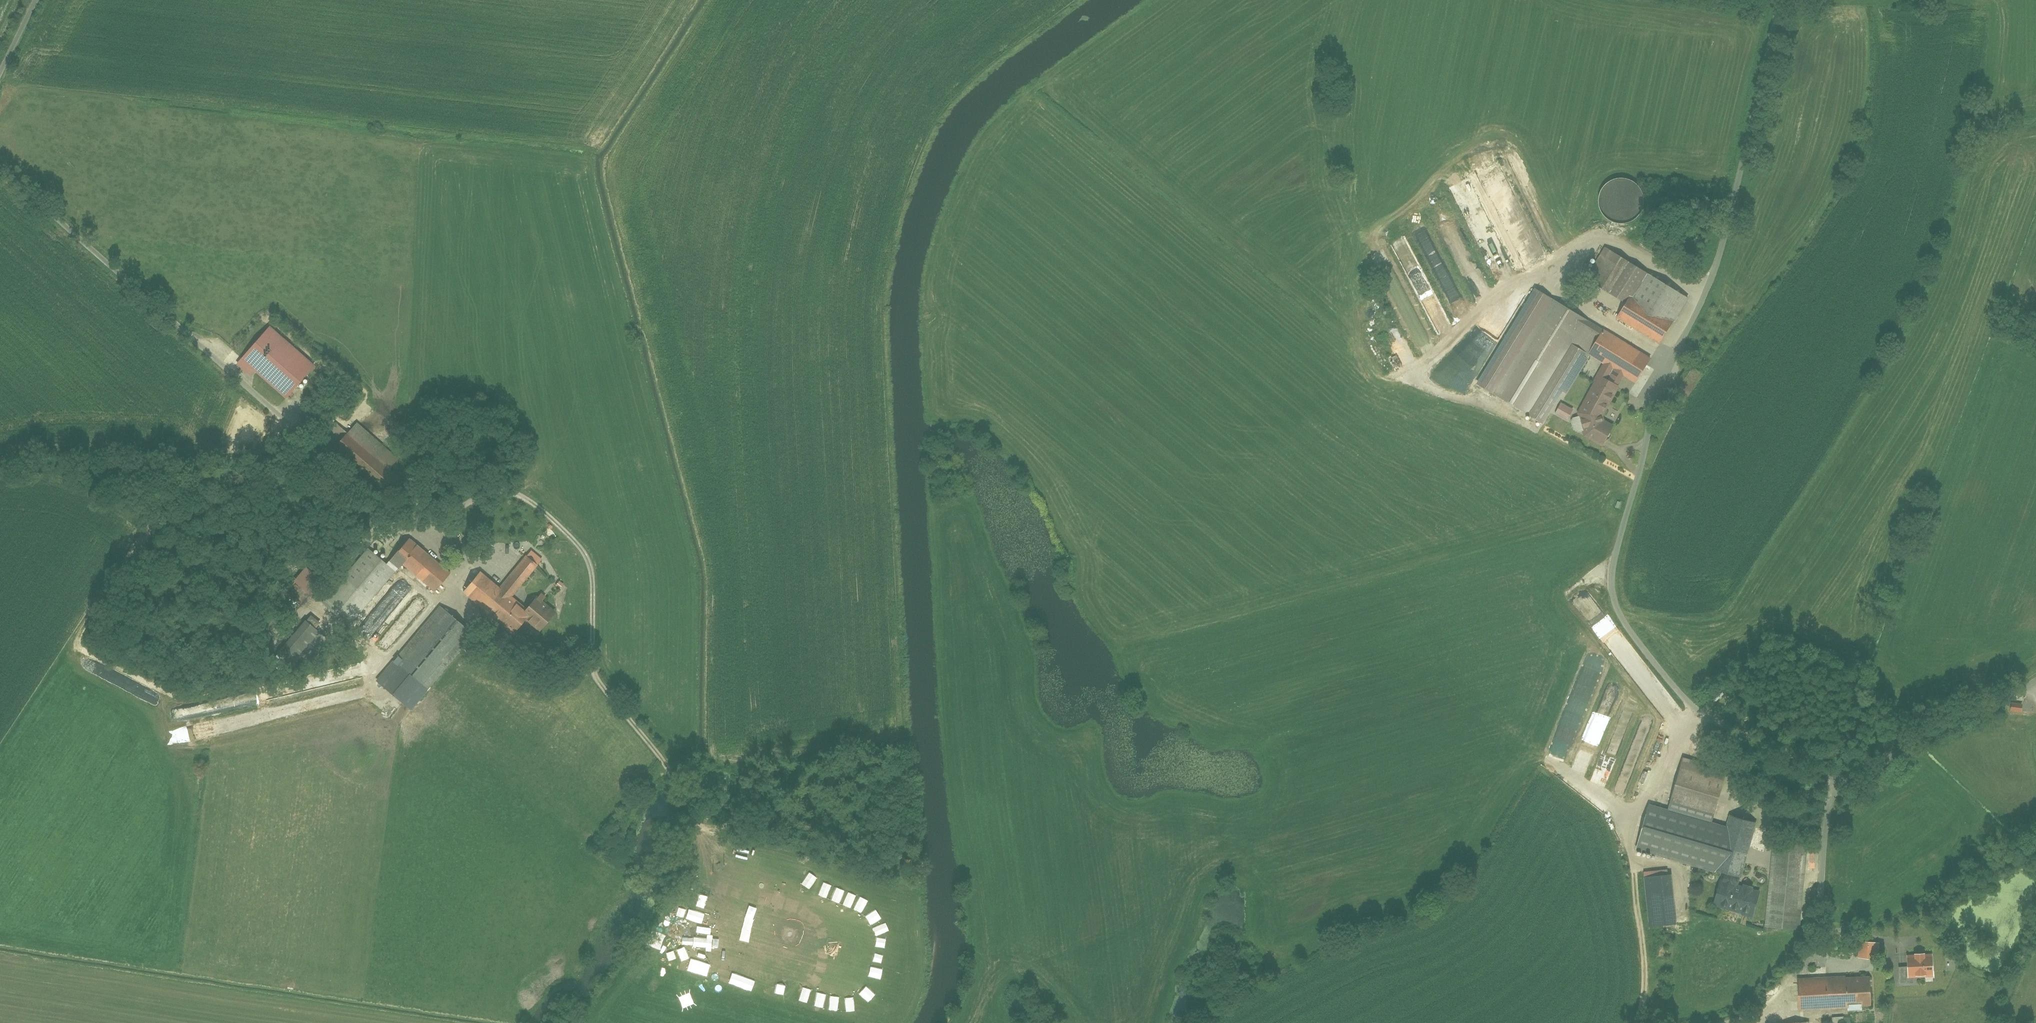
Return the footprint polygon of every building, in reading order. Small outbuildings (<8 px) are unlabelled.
[(1467,179),(1448,187),(1454,201),(1473,192),(1467,179)] [(1605,206),(1600,205),(1599,213),(1635,218),(1638,194),(1627,192),(1628,189),(1623,188),(1622,196),(1617,195),(1616,201),(1605,200),(1605,206)] [(1688,294),(1607,246),(1592,272),(1629,294),(1619,312),(1662,337),(1688,294)] [(1647,391),(1661,364),(1545,304),(1497,396),(1537,417),(1571,351),(1599,366),(1571,421),(1579,425),(1574,435),(1598,447),(1609,427),(1600,422),(1619,386),(1614,383),(1618,376),(1647,391)] [(275,324),(239,363),(253,375),(258,370),(290,399),(320,365),(275,324)] [(1565,420),(1571,408),(1557,402),(1552,413),(1565,420)] [(333,443),(385,489),(397,476),(374,455),(384,443),(355,418),(333,443)] [(322,601),(350,624),(398,567),(429,593),(445,574),(402,538),(386,557),(370,544),(322,601)] [(477,569),(460,589),(510,629),(522,614),(538,627),(548,614),(552,609),(533,594),(525,604),(509,592),(534,561),(521,551),(495,583),(477,569)] [(417,680),(426,687),(474,631),(445,606),(397,663),(417,680)] [(302,624),(272,656),(289,672),(319,639),(302,624)] [(1585,661),(1573,696),(1588,701),(1591,691),(1589,691),(1597,665),(1585,661)] [(1612,713),(1616,699),(1600,695),(1596,708),(1612,713)] [(2013,702),(2012,710),(2019,711),(2020,711),(2021,703),(2013,702)] [(1729,765),(1684,753),(1670,805),(1715,817),(1729,765)] [(1769,789),(1754,787),(1753,800),(1767,801),(1769,789)] [(1726,830),(1643,809),(1633,848),(1723,871),(1720,884),(1716,883),(1709,908),(1751,919),(1759,887),(1735,881),(1752,816),(1731,811),(1726,830)] [(1803,840),(1775,838),(1769,923),(1798,925),(1803,840)] [(1672,870),(1644,872),(1649,928),(1676,926),(1672,870)] [(1879,936),(1857,935),(1856,951),(1878,952),(1879,936)] [(1933,974),(1932,955),(1908,957),(1909,975),(1933,974)] [(1802,976),(1803,1005),(1872,1003),(1871,974),(1802,976)]
